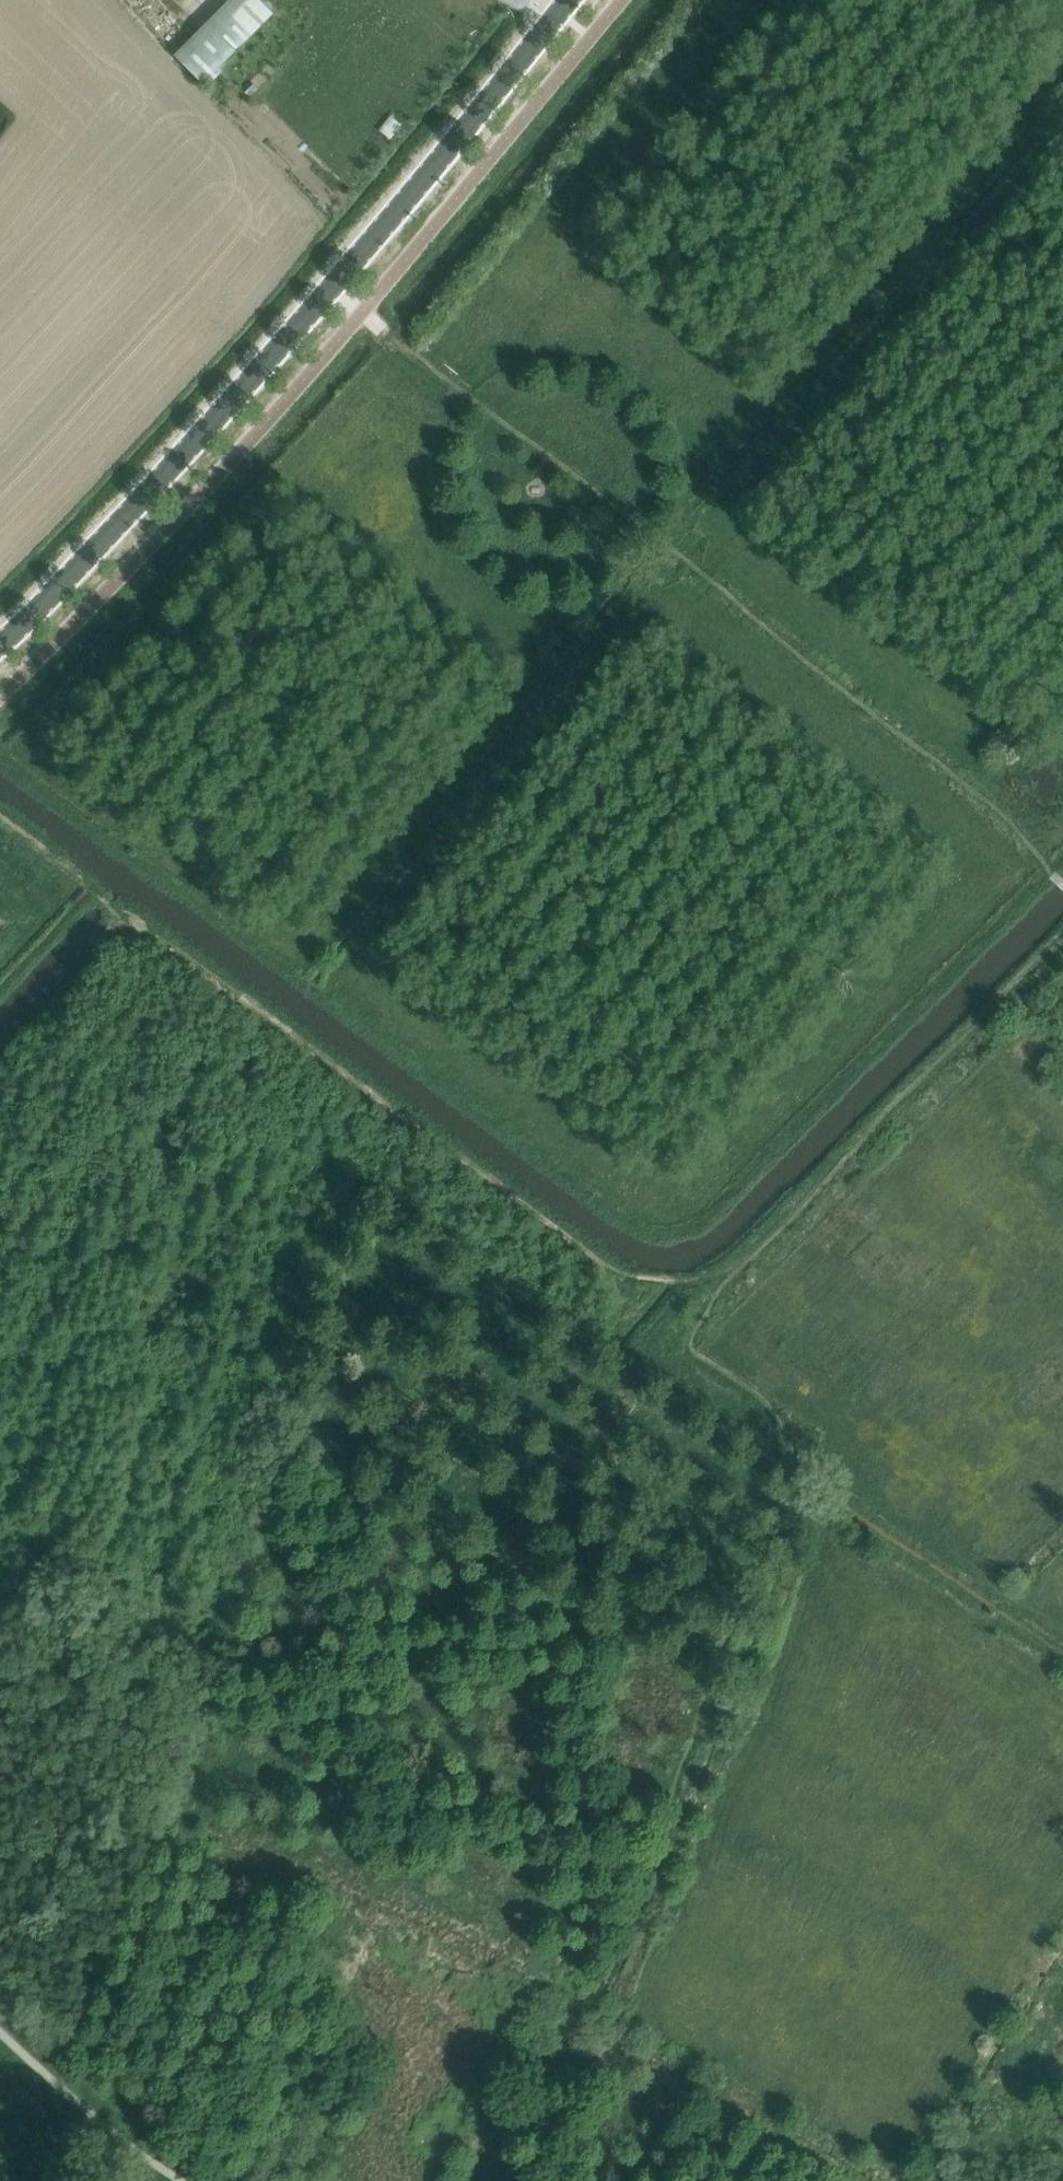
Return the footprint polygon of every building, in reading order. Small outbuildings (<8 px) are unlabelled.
[(174,55),(201,83),(272,12),(260,0),(230,0),(178,51),(174,55)]
